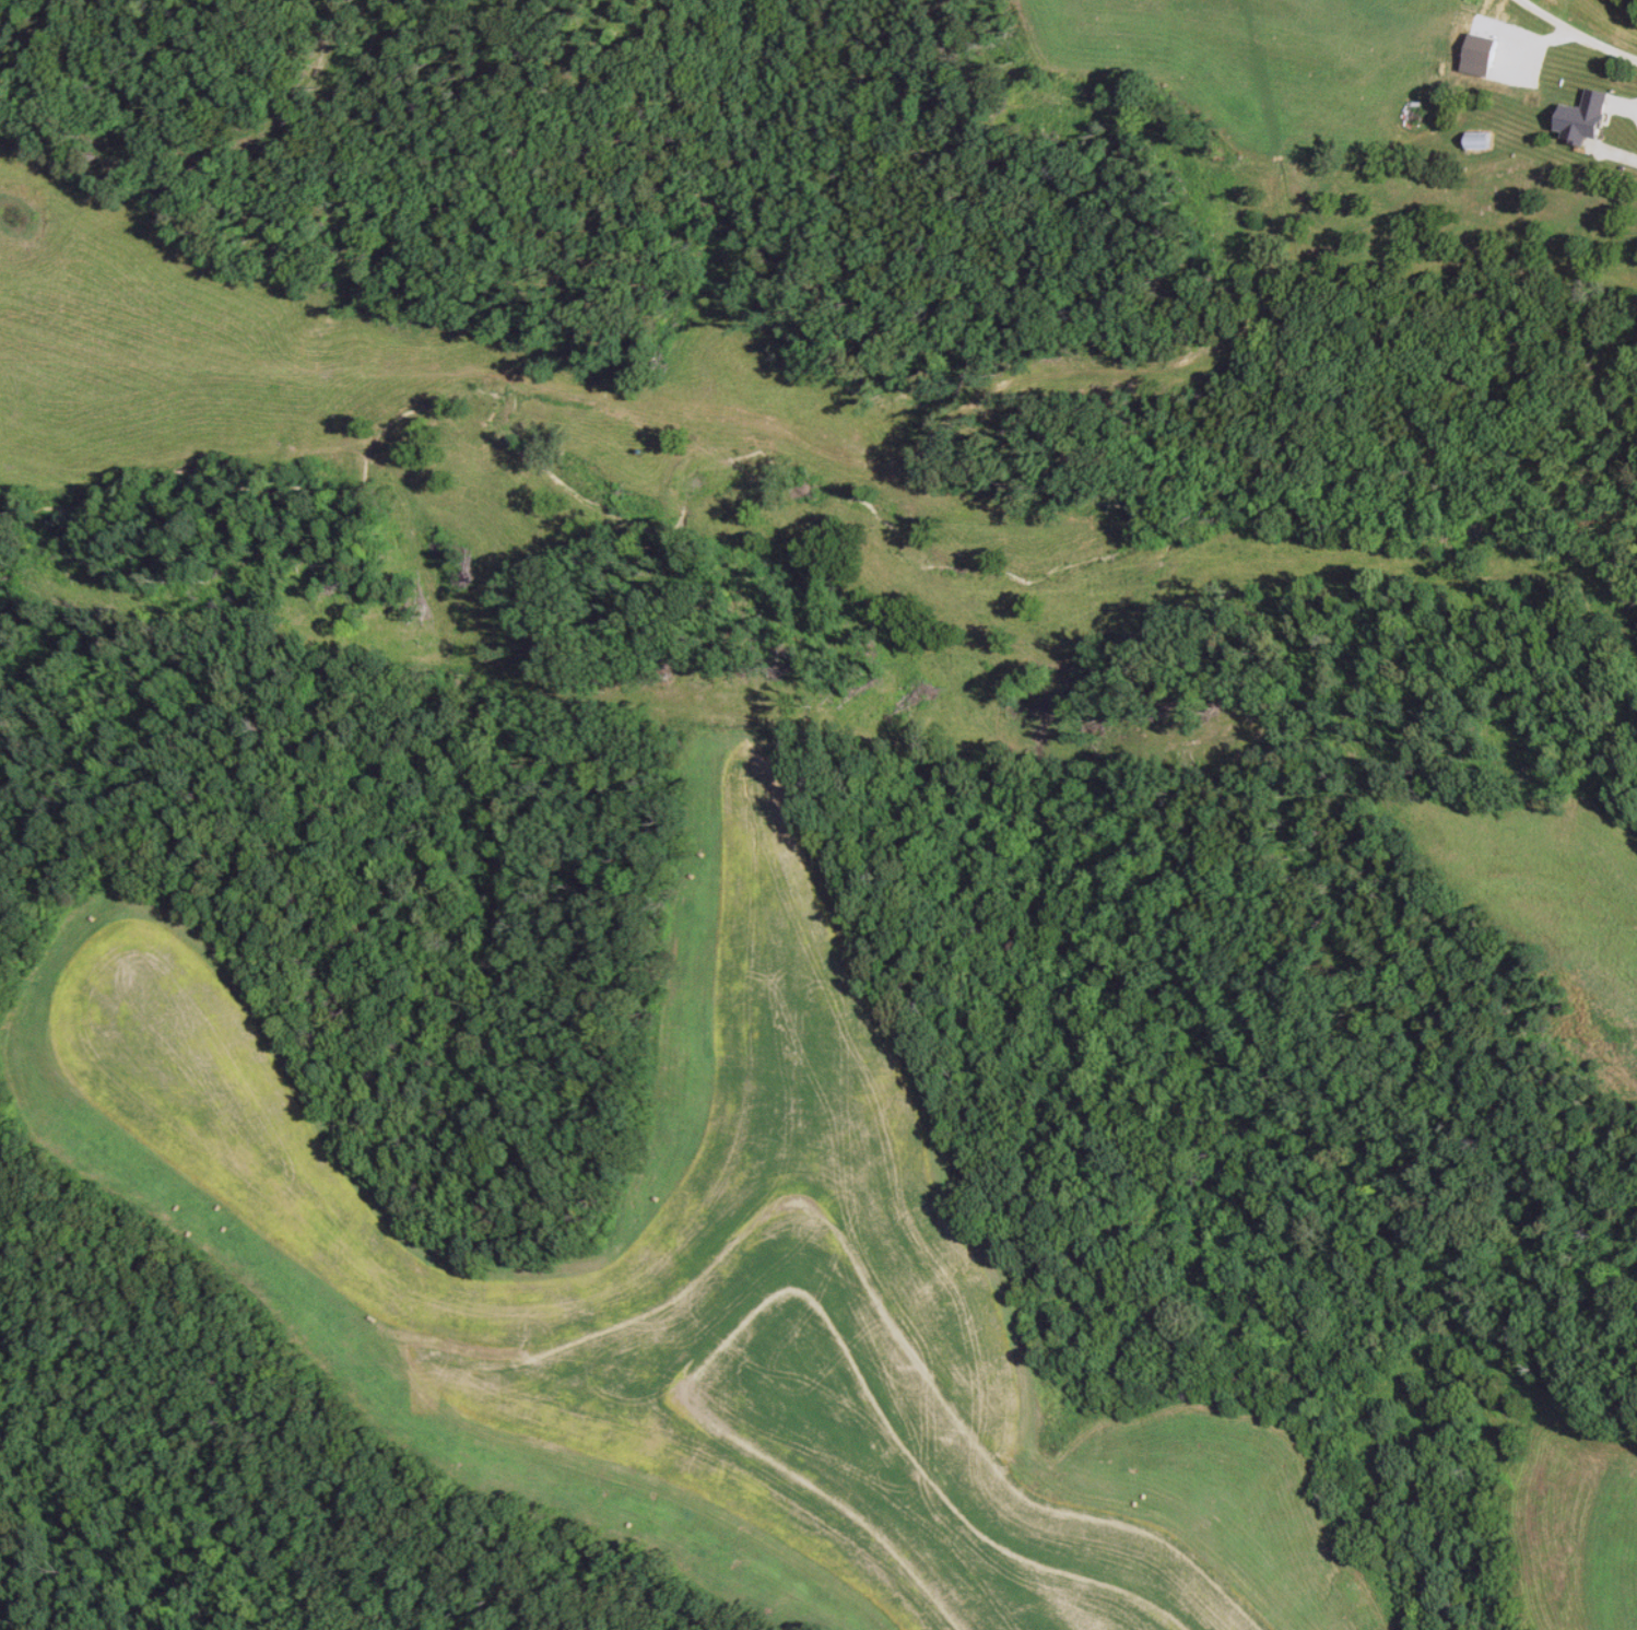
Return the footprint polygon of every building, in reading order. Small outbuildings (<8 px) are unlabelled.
[(1603,112),(1564,105),(1561,122),(1601,129),(1603,112)] [(1469,151),(1497,151),(1497,134),(1469,134),(1469,151)]
